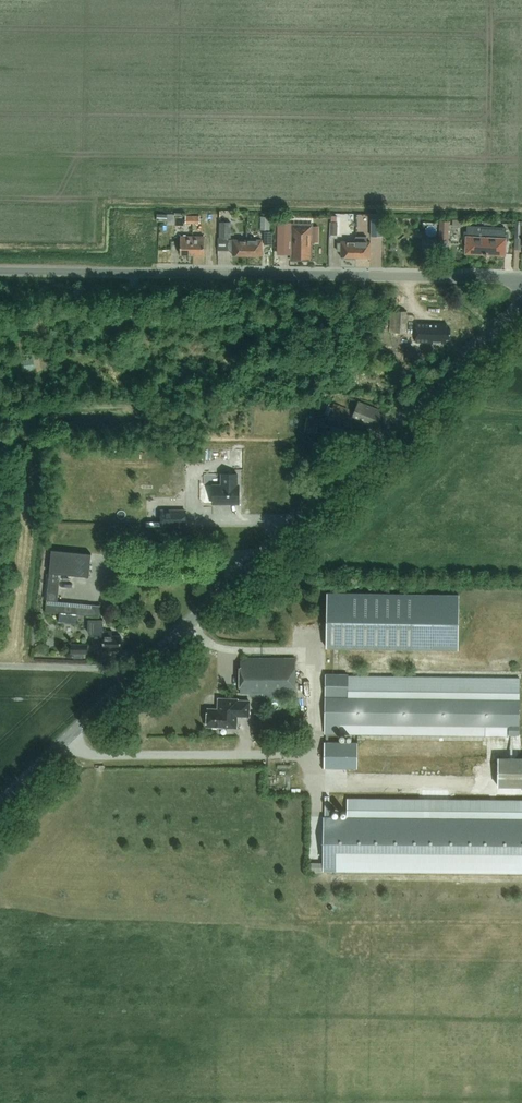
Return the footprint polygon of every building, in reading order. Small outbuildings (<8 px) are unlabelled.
[(272,230),(272,216),(263,216),(263,230),(272,230)] [(372,219),(372,236),(384,237),(384,219),(372,219)] [(283,221),(283,234),(294,234),(294,258),(310,259),(311,227),(293,227),(293,221),(283,221)] [(448,243),(450,221),(440,221),(439,242),(448,243)] [(220,222),(220,237),(231,237),(231,222),(220,222)] [(487,253),(505,254),(505,241),(509,241),(509,234),(506,234),(506,228),(468,226),(468,232),(464,232),(464,239),(467,239),(467,252),(484,253),(484,254),(487,254),(487,253)] [(273,232),(264,232),(264,245),(273,245),(273,232)] [(181,236),(181,254),(193,255),(193,236),(181,236)] [(193,236),(193,255),(205,255),(205,237),(193,236)] [(248,255),(248,240),(229,239),(229,250),(233,251),(233,255),(248,255)] [(248,240),(248,255),(262,256),(263,240),(248,240)] [(292,241),(278,241),(278,254),(291,255),(292,241)] [(356,257),(356,241),(342,241),(342,243),(338,243),(338,250),(342,250),(341,257),(356,257)] [(356,241),(356,257),(371,257),(371,242),(356,241)] [(390,331),(406,332),(407,310),(391,309),(390,331)] [(447,338),(451,338),(452,328),(447,328),(447,324),(417,322),(416,340),(447,342),(447,338)] [(31,358),(21,360),(22,372),(33,370),(31,358)] [(365,424),(377,429),(383,415),(379,413),(381,409),(359,400),(354,410),(335,403),(328,419),(344,425),(345,423),(350,425),(353,418),(365,423),(365,424)] [(319,419),(307,417),(305,430),(317,432),(319,419)] [(221,485),(212,485),(212,503),(239,503),(239,485),(237,485),(237,473),(221,473),(221,485)] [(187,526),(187,510),(162,509),(162,514),(147,514),(146,525),(162,525),(162,526),(187,526)] [(51,550),(50,573),(89,576),(91,553),(51,550)] [(46,612),(98,616),(99,605),(58,601),(59,579),(49,578),(46,612)] [(458,645),(459,594),(327,592),(327,645),(327,648),(458,650),(458,645)] [(104,618),(89,618),(89,630),(89,631),(90,632),(91,633),(92,634),(93,635),(94,635),(96,635),(96,637),(104,637),(104,645),(104,649),(108,649),(122,649),(122,645),(122,635),(112,635),(112,629),(108,629),(104,630),(104,618)] [(88,653),(88,644),(71,644),(71,653),(88,653)] [(250,696),(296,696),(296,658),(241,658),(240,693),(250,693),(250,696)] [(326,688),(325,733),(338,733),(366,733),(509,735),(520,735),(521,676),(326,674),(326,688)] [(219,709),(208,709),(208,711),(206,712),(206,716),(207,718),(207,726),(211,726),(213,728),(217,728),(218,727),(236,727),(237,715),(242,715),(242,716),(249,716),(250,701),(238,700),(238,699),(219,698),(219,709)] [(325,742),(325,768),(357,768),(358,742),(325,742)] [(498,759),(498,786),(521,786),(521,759),(498,759)] [(324,868),(521,870),(521,819),(330,817),(330,796),(326,796),(325,817),(324,817),(324,868)]
